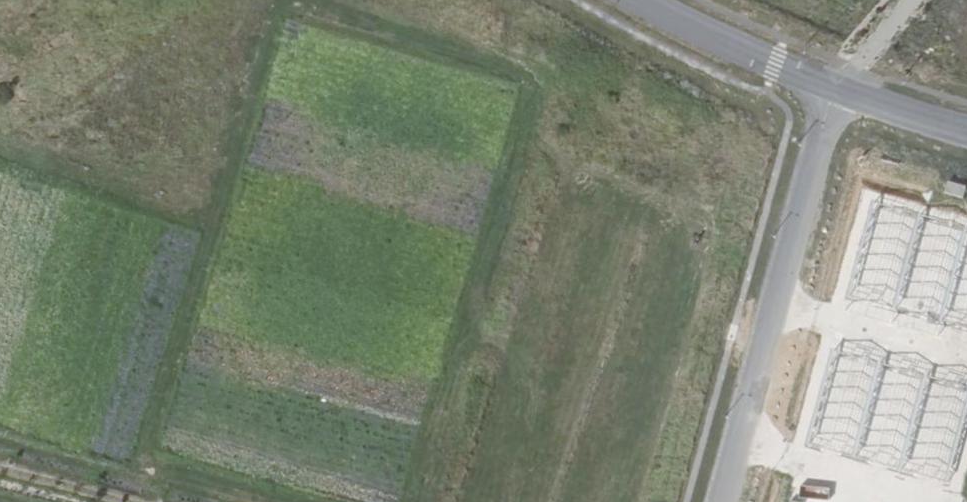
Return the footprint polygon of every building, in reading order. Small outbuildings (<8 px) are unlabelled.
[(875,201),(845,298),(966,331),(966,228),(875,201)] [(834,353),(828,351),(802,447),(943,489),(966,404),(966,392),(834,353)]
